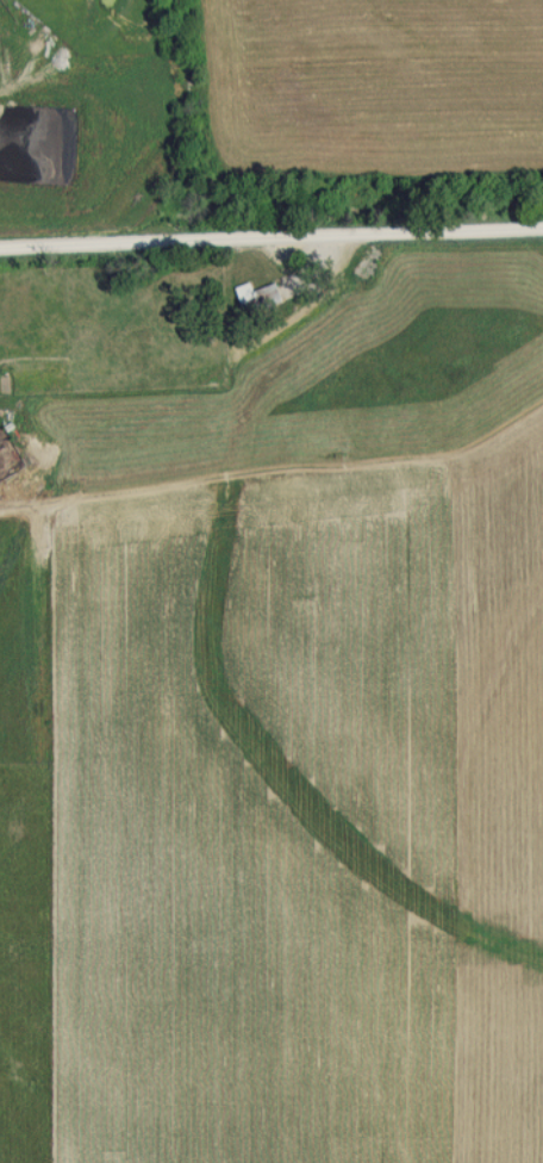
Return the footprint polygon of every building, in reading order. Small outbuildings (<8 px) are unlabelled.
[(233,286),(239,309),(272,301),(268,285),(249,289),(247,282),(233,286)]
